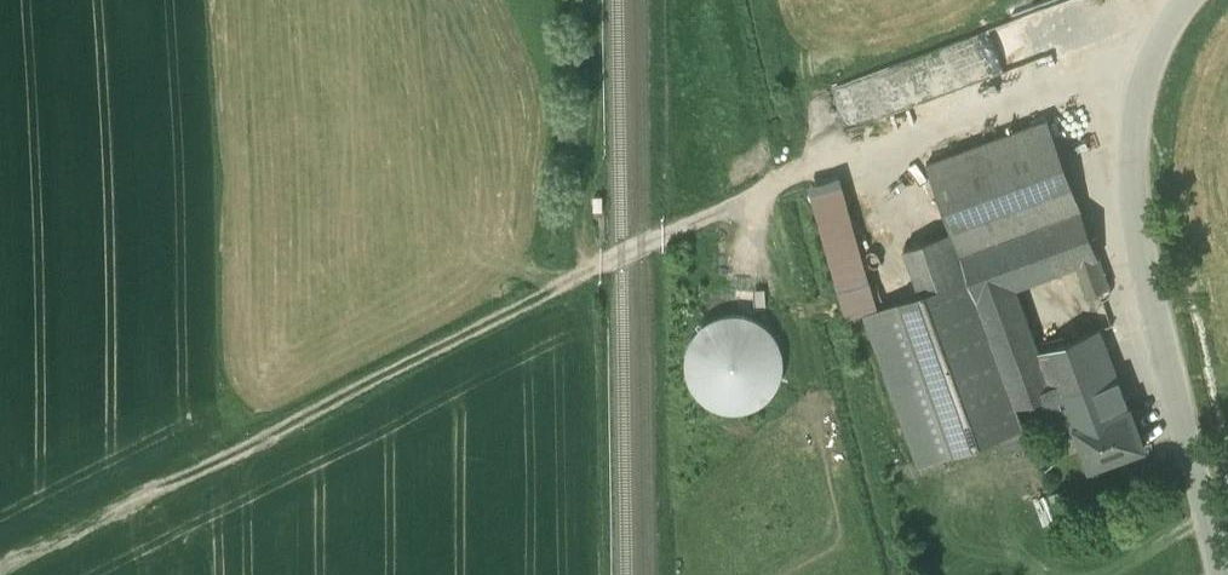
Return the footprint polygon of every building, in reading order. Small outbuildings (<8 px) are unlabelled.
[(942,77),(985,78),(986,44),(943,43),(942,77)] [(952,231),(960,254),(1041,225),(1081,210),(1048,119),(927,163),(952,231)] [(841,187),(813,196),(848,317),(877,308),(841,187)] [(603,196),(594,196),(594,210),(603,210),(603,196)] [(1058,272),(1076,266),(1099,258),(1082,210),(1081,210),(1041,225),(1058,272)] [(1016,288),(1058,272),(1041,225),(960,254),(978,302),(1016,288)] [(1030,444),(1016,406),(978,302),(960,254),(952,231),(904,248),(917,285),(935,278),(938,287),(864,314),(918,464),(999,435),(1005,453),(1030,444)] [(1110,288),(1099,258),(1076,266),(1081,281),(1080,281),(1086,297),(1110,288)] [(1043,397),(1051,394),(1037,351),(1039,350),(1016,288),(978,302),(1016,406),(1043,397)] [(688,377),(697,394),(711,406),(730,412),(749,410),(765,401),(778,386),(783,368),(781,349),(772,332),(758,320),(739,315),(720,316),(704,325),(691,340),(686,358),(688,377)] [(1100,328),(1039,350),(1037,351),(1051,394),(1056,407),(1047,410),(1056,435),(1076,428),(1075,426),(1129,407),(1100,328)] [(1043,397),(1047,410),(1056,407),(1051,394),(1043,397)] [(1076,428),(1090,467),(1144,447),(1130,407),(1129,407),(1075,426),(1076,428)]
